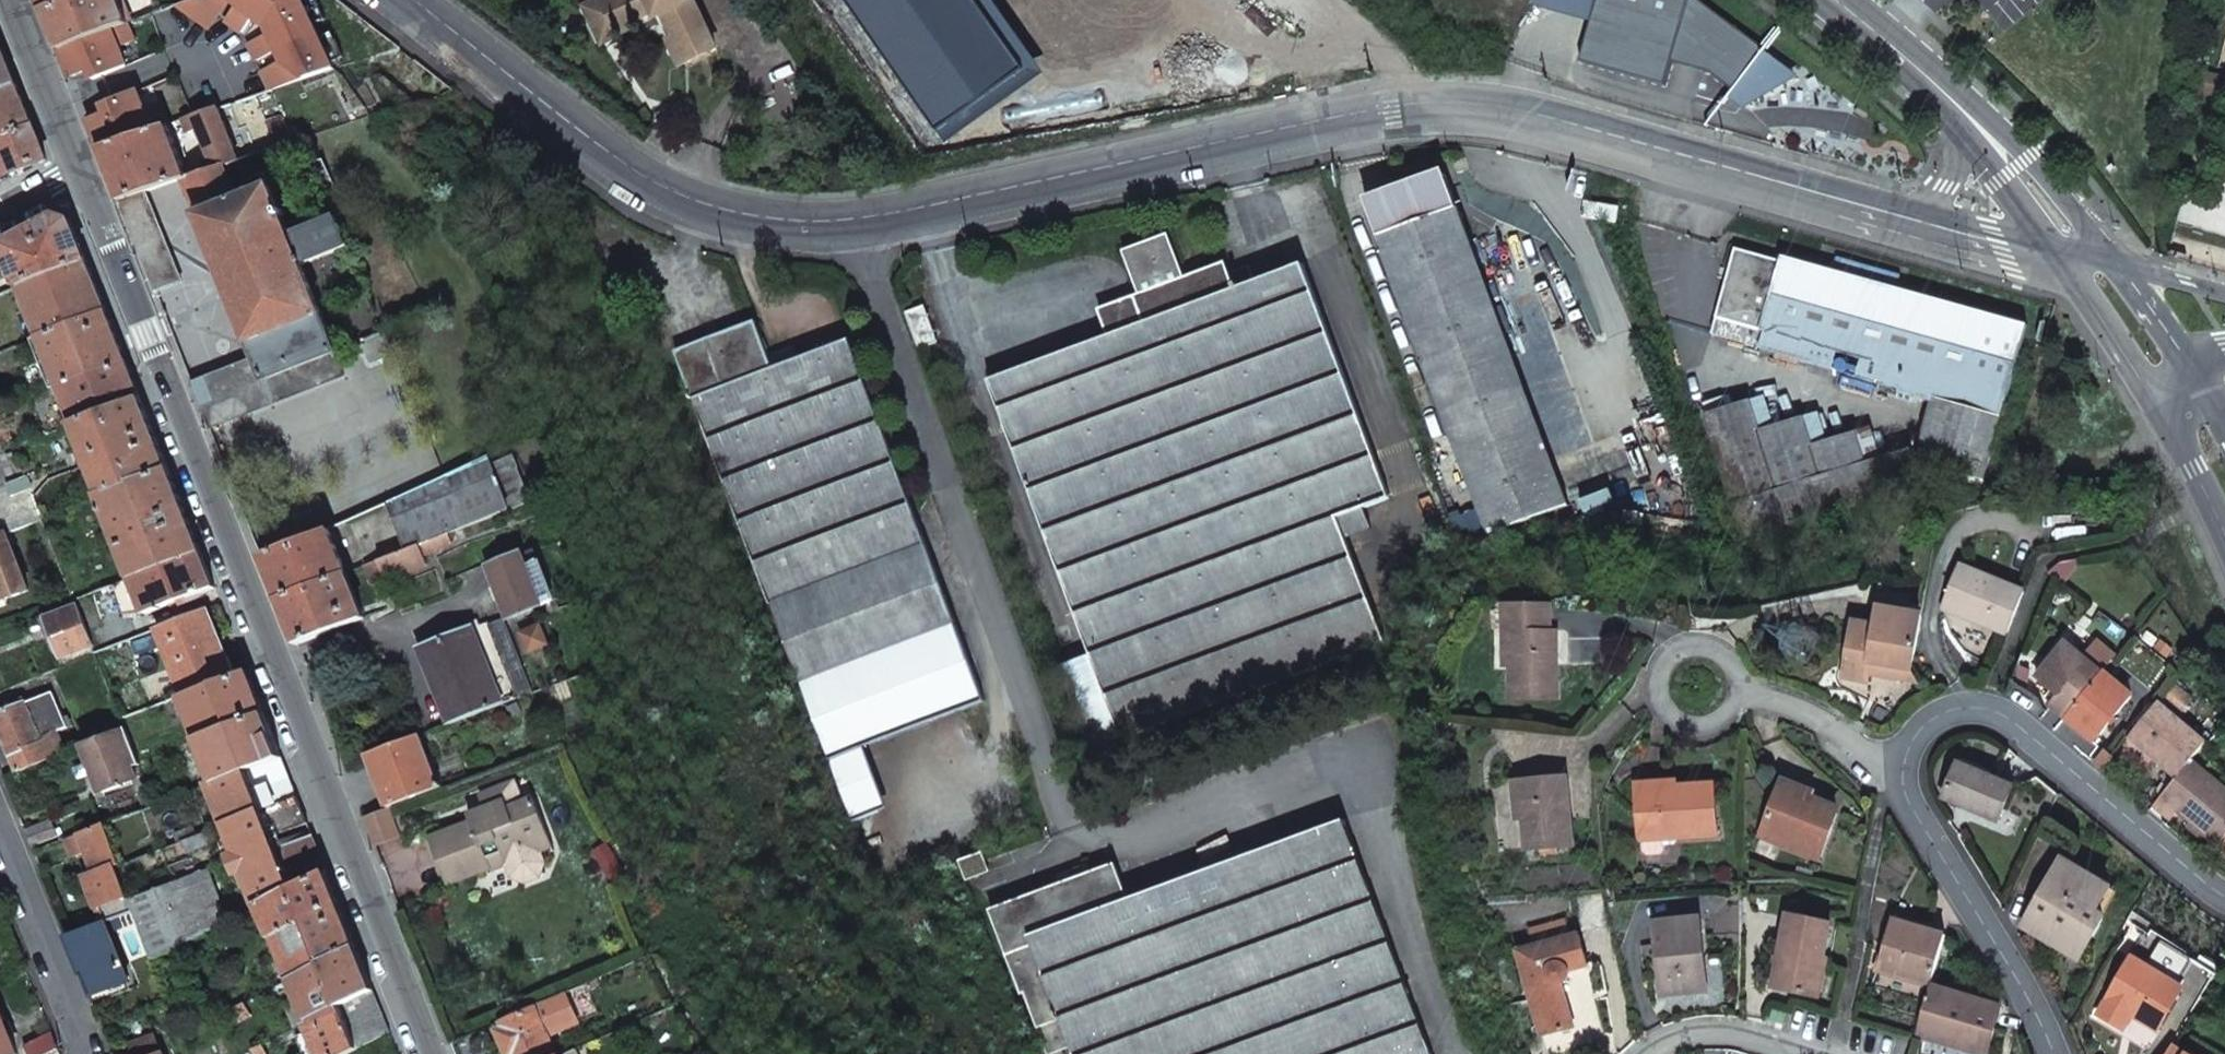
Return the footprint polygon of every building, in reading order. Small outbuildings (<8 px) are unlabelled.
[(41,3),(44,11),(71,0),(40,0),(41,3)] [(44,11),(55,39),(60,50),(126,24),(127,24),(118,0),(71,0),(44,11)] [(163,10),(175,5),(173,0),(158,0),(163,10)] [(176,5),(206,28),(227,0),(188,0),(176,5)] [(236,4),(224,20),(240,32),(252,16),(265,26),(269,33),(248,43),(256,60),(277,50),(282,60),(261,71),(270,89),(333,67),(301,0),(231,0),(236,4)] [(613,36),(632,27),(630,21),(649,12),(657,9),(659,15),(669,36),(681,60),(681,61),(681,60),(709,48),(686,0),(596,0),(613,36)] [(1537,8),(1591,23),(1597,0),(1541,0),(1537,8)] [(1591,23),(1580,63),(1664,87),(1671,63),(1709,74),(1733,92),(1728,97),(1743,107),(1795,75),(1694,0),(1597,0),(1591,23)] [(657,9),(649,12),(652,18),(659,15),(657,9)] [(126,24),(60,50),(71,78),(89,71),(92,79),(105,74),(126,66),(119,48),(134,41),(126,24)] [(681,61),(669,36),(662,40),(673,64),(681,61)] [(15,83),(7,61),(0,45),(0,89),(15,83)] [(0,89),(0,138),(32,125),(28,115),(15,83),(0,89)] [(88,120),(99,148),(167,125),(159,103),(144,109),(136,91),(115,100),(103,105),(104,108),(106,113),(88,120)] [(199,130),(210,156),(203,159),(207,171),(223,165),(237,160),(217,107),(184,119),(189,133),(199,130)] [(272,136),(288,130),(282,115),(266,120),(272,136)] [(0,138),(0,149),(10,174),(47,160),(39,143),(32,125),(0,138)] [(167,125),(99,148),(114,185),(120,200),(130,197),(146,191),(184,179),(188,177),(167,125)] [(12,179),(10,174),(0,149),(0,185),(12,179)] [(188,177),(184,179),(257,360),(266,380),(338,351),(303,265),(350,246),(338,214),(290,233),(270,184),(236,198),(223,165),(207,171),(188,177)] [(1447,177),(1446,175),(1441,177),(1367,204),(1486,534),(1569,504),(1447,178),(1447,177)] [(123,208),(156,290),(181,279),(146,191),(130,197),(132,204),(123,208)] [(120,200),(123,208),(132,204),(130,197),(120,200)] [(1582,218),(1616,224),(1619,207),(1584,202),(1582,218)] [(12,242),(3,246),(20,288),(86,262),(70,221),(57,217),(12,242)] [(1390,500),(1302,264),(1252,283),(1245,267),(1230,272),(1225,262),(1186,278),(1170,234),(1123,252),(1139,294),(1098,310),(1108,336),(989,381),(1121,738),(1383,642),(1338,518),(1390,500)] [(1983,481),(2028,326),(1782,256),(1779,261),(1737,249),(1713,332),(1712,334),(1883,382),(1882,384),(1899,389),(1899,393),(1932,403),(1915,462),(1983,481)] [(86,262),(20,288),(40,338),(106,313),(90,270),(86,262)] [(936,340),(924,306),(905,313),(918,348),(936,340)] [(106,313),(40,338),(57,385),(124,359),(109,322),(106,313)] [(956,623),(852,340),(774,369),(756,321),(674,352),(798,683),(956,623)] [(211,427),(346,374),(338,351),(266,380),(257,360),(194,385),(211,427)] [(124,359),(57,385),(74,426),(140,400),(126,365),(124,359)] [(140,400),(74,426),(102,496),(168,471),(154,435),(140,400)] [(1751,402),(1707,415),(1742,533),(1920,480),(1911,449),(1866,463),(1857,434),(1813,448),(1805,420),(1761,433),(1751,402)] [(1,447),(11,443),(0,416),(0,445),(1,447)] [(6,534),(41,520),(11,443),(1,447),(0,447),(0,536),(6,534)] [(489,456),(388,501),(407,550),(452,532),(531,501),(513,455),(492,464),(489,456)] [(102,496),(100,497),(131,579),(200,553),(184,512),(168,471),(102,496)] [(330,529),(261,556),(275,591),(278,599),(347,572),(330,529)] [(407,550),(366,565),(374,585),(429,563),(426,555),(442,549),(441,546),(455,541),(452,532),(407,550)] [(0,536),(0,588),(1,588),(4,597),(27,588),(6,534),(0,536)] [(542,606),(522,552),(489,566),(508,619),(542,606)] [(200,553),(131,579),(144,612),(146,615),(180,601),(182,607),(208,597),(206,592),(214,588),(212,585),(200,553)] [(1943,608),(2007,634),(2023,592),(1960,566),(1943,608)] [(347,572),(278,599),(293,636),(296,643),(364,617),(347,572)] [(131,579),(99,591),(107,614),(122,609),(124,614),(144,612),(131,579)] [(1510,667),(1510,699),(1557,700),(1557,632),(1551,632),(1551,605),(1504,603),(1504,631),(1510,631),(1510,667)] [(76,606),(47,618),(63,659),(92,648),(76,606)] [(1852,623),(1843,679),(1867,683),(1870,664),(1911,671),(1920,616),(1878,608),(1876,627),(1852,623)] [(203,613),(159,630),(184,695),(229,678),(203,613)] [(534,692),(505,620),(491,625),(489,622),(473,628),(504,704),(534,692)] [(860,748),(985,701),(956,623),(798,683),(828,760),(855,750),(860,748)] [(473,628),(421,649),(451,724),(504,704),(473,628)] [(2063,715),(2101,671),(2064,640),(2035,674),(2058,693),(2049,703),(2063,715)] [(2092,740),(2131,694),(2103,670),(2101,671),(2063,715),(2092,740)] [(184,695),(180,697),(198,741),(264,715),(250,680),(247,671),(229,678),(184,695)] [(52,693),(35,700),(39,711),(30,715),(41,741),(11,752),(19,771),(65,753),(57,732),(67,728),(52,693)] [(8,703),(11,710),(0,714),(0,726),(11,752),(41,741),(30,715),(39,711),(35,700),(27,703),(24,696),(8,703)] [(2157,702),(2128,736),(2176,777),(2190,760),(2205,742),(2157,702)] [(264,715),(198,741),(215,783),(280,757),(266,722),(264,715)] [(125,730),(83,746),(90,765),(84,767),(88,777),(93,775),(101,794),(132,782),(138,779),(135,768),(139,766),(139,764),(125,730)] [(422,735),(367,756),(383,796),(388,808),(442,788),(422,735)] [(828,760),(850,822),(878,811),(855,750),(828,760)] [(215,783),(210,785),(226,825),(262,811),(296,797),(288,777),(280,757),(215,783)] [(2159,797),(2216,845),(2224,834),(2224,790),(2190,760),(2176,777),(2159,797)] [(1958,763),(1944,798),(1999,822),(2014,786),(1958,763)] [(138,779),(132,782),(144,810),(155,806),(139,766),(135,768),(138,779)] [(1520,782),(1527,850),(1574,846),(1567,777),(1520,782)] [(1780,790),(1796,796),(1799,787),(1784,781),(1780,790)] [(521,802),(513,782),(500,788),(507,808),(521,802)] [(1637,791),(1640,840),(1641,840),(1663,839),(1716,835),(1713,785),(1637,791)] [(1780,790),(1763,830),(1787,839),(1784,846),(1819,860),(1838,814),(1811,803),(1815,793),(1799,787),(1796,796),(1780,790)] [(547,835),(533,798),(521,802),(507,808),(500,788),(479,796),(484,809),(490,823),(475,829),(472,822),(430,839),(445,879),(464,871),(467,878),(489,869),(491,871),(507,864),(503,852),(547,835)] [(296,797),(262,811),(273,838),(306,825),(304,818),(296,797)] [(364,817),(375,844),(399,835),(388,808),(364,817)] [(490,823),(484,809),(470,815),(472,822),(475,829),(490,823)] [(262,811),(226,825),(257,908),(260,906),(293,889),(276,846),(273,838),(262,811)] [(54,820),(27,830),(33,846),(60,835),(54,820)] [(1344,821),(1127,901),(1114,867),(991,912),(1021,994),(1024,993),(1047,1053),(1051,1053),(1071,1047),(1074,1053),(1431,1053),(1344,821)] [(104,826),(81,835),(65,840),(72,858),(88,852),(96,873),(118,864),(104,826)] [(215,829),(177,846),(180,854),(219,839),(215,829)] [(303,835),(276,846),(293,889),(325,872),(312,838),(306,840),(303,835)] [(552,846),(547,835),(503,852),(507,864),(552,846)] [(1663,839),(1641,840),(1642,852),(1647,856),(1660,855),(1664,850),(1663,839)] [(982,854),(961,862),(967,880),(989,872),(982,854)] [(2063,860),(2023,927),(2058,947),(2067,932),(2089,945),(2105,917),(2096,912),(2110,888),(2063,860)] [(86,878),(98,908),(100,906),(107,921),(119,916),(135,909),(133,901),(118,864),(96,873),(86,878)] [(206,870),(133,901),(135,909),(156,959),(228,923),(206,870)] [(467,878),(464,871),(445,879),(448,885),(467,878)] [(293,889),(260,906),(290,981),(355,948),(340,910),(325,872),(293,889)] [(1789,915),(1773,988),(1815,997),(1831,924),(1789,915)] [(107,921),(69,936),(93,996),(128,981),(109,932),(123,926),(119,916),(107,921)] [(1655,923),(1663,996),(1706,992),(1701,919),(1655,923)] [(1945,935),(1894,920),(1879,971),(1930,987),(1945,935)] [(2089,945),(2067,932),(2058,947),(2079,959),(2089,945)] [(1520,951),(1543,1037),(1575,1028),(1563,985),(1568,982),(1569,979),(1570,978),(1570,976),(1571,976),(1571,971),(1588,966),(1580,934),(1520,951)] [(355,948),(290,981),(298,1001),(287,1006),(292,1018),(302,1012),(306,1023),(372,990),(357,953),(355,948)] [(2133,959),(2099,1015),(2123,1029),(2131,1014),(2158,1030),(2183,989),(2133,959)] [(1931,987),(1916,1035),(1942,1043),(1944,1038),(1988,1051),(2002,1007),(1931,987)] [(305,1023),(317,1053),(348,1053),(389,1034),(372,990),(306,1023),(305,1023)] [(516,1053),(556,1053),(547,1036),(578,1023),(566,995),(502,1022),(505,1028),(498,1031),(508,1053),(515,1053),(516,1053)] [(245,1003),(233,1009),(240,1022),(252,1016),(245,1003)] [(1773,1009),(1770,1021),(1782,1025),(1787,1014),(1773,1009)] [(0,1012),(0,1053),(18,1053),(0,1012)] [(453,1042),(457,1053),(492,1053),(482,1030),(453,1042)] [(25,1045),(29,1053),(47,1053),(58,1048),(52,1032),(25,1045)] [(159,1052),(152,1034),(129,1044),(133,1053),(155,1053),(159,1052)] [(250,1051),(252,1053),(266,1053),(262,1045),(250,1051)]
